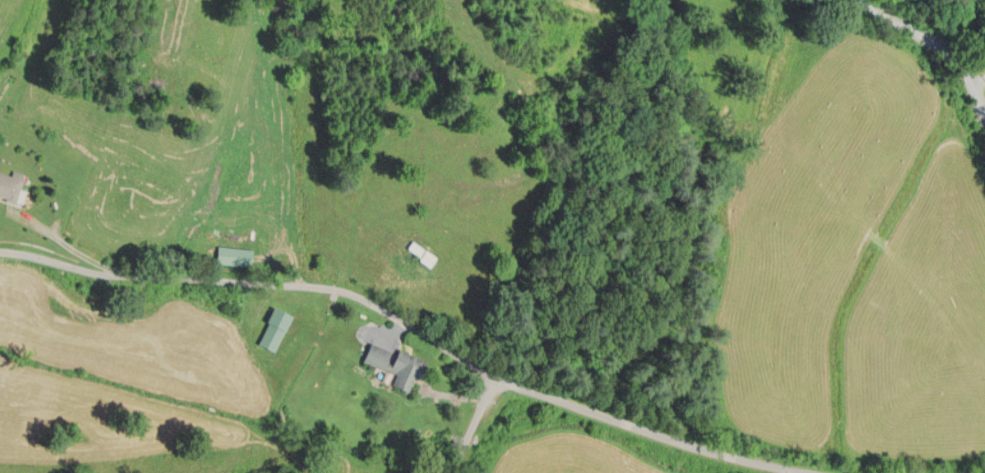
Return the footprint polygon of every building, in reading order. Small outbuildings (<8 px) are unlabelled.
[(9,176),(0,173),(0,200),(14,204),(23,175),(10,171),(9,176)] [(422,269),(431,259),(411,241),(402,250),(422,269)] [(213,265),(248,265),(248,248),(213,248),(213,265)] [(253,343),(271,352),(289,316),(271,307),(253,343)] [(380,370),(388,352),(368,343),(360,361),(380,370)] [(409,394),(421,359),(395,351),(388,371),(393,373),(389,387),(409,394)]
